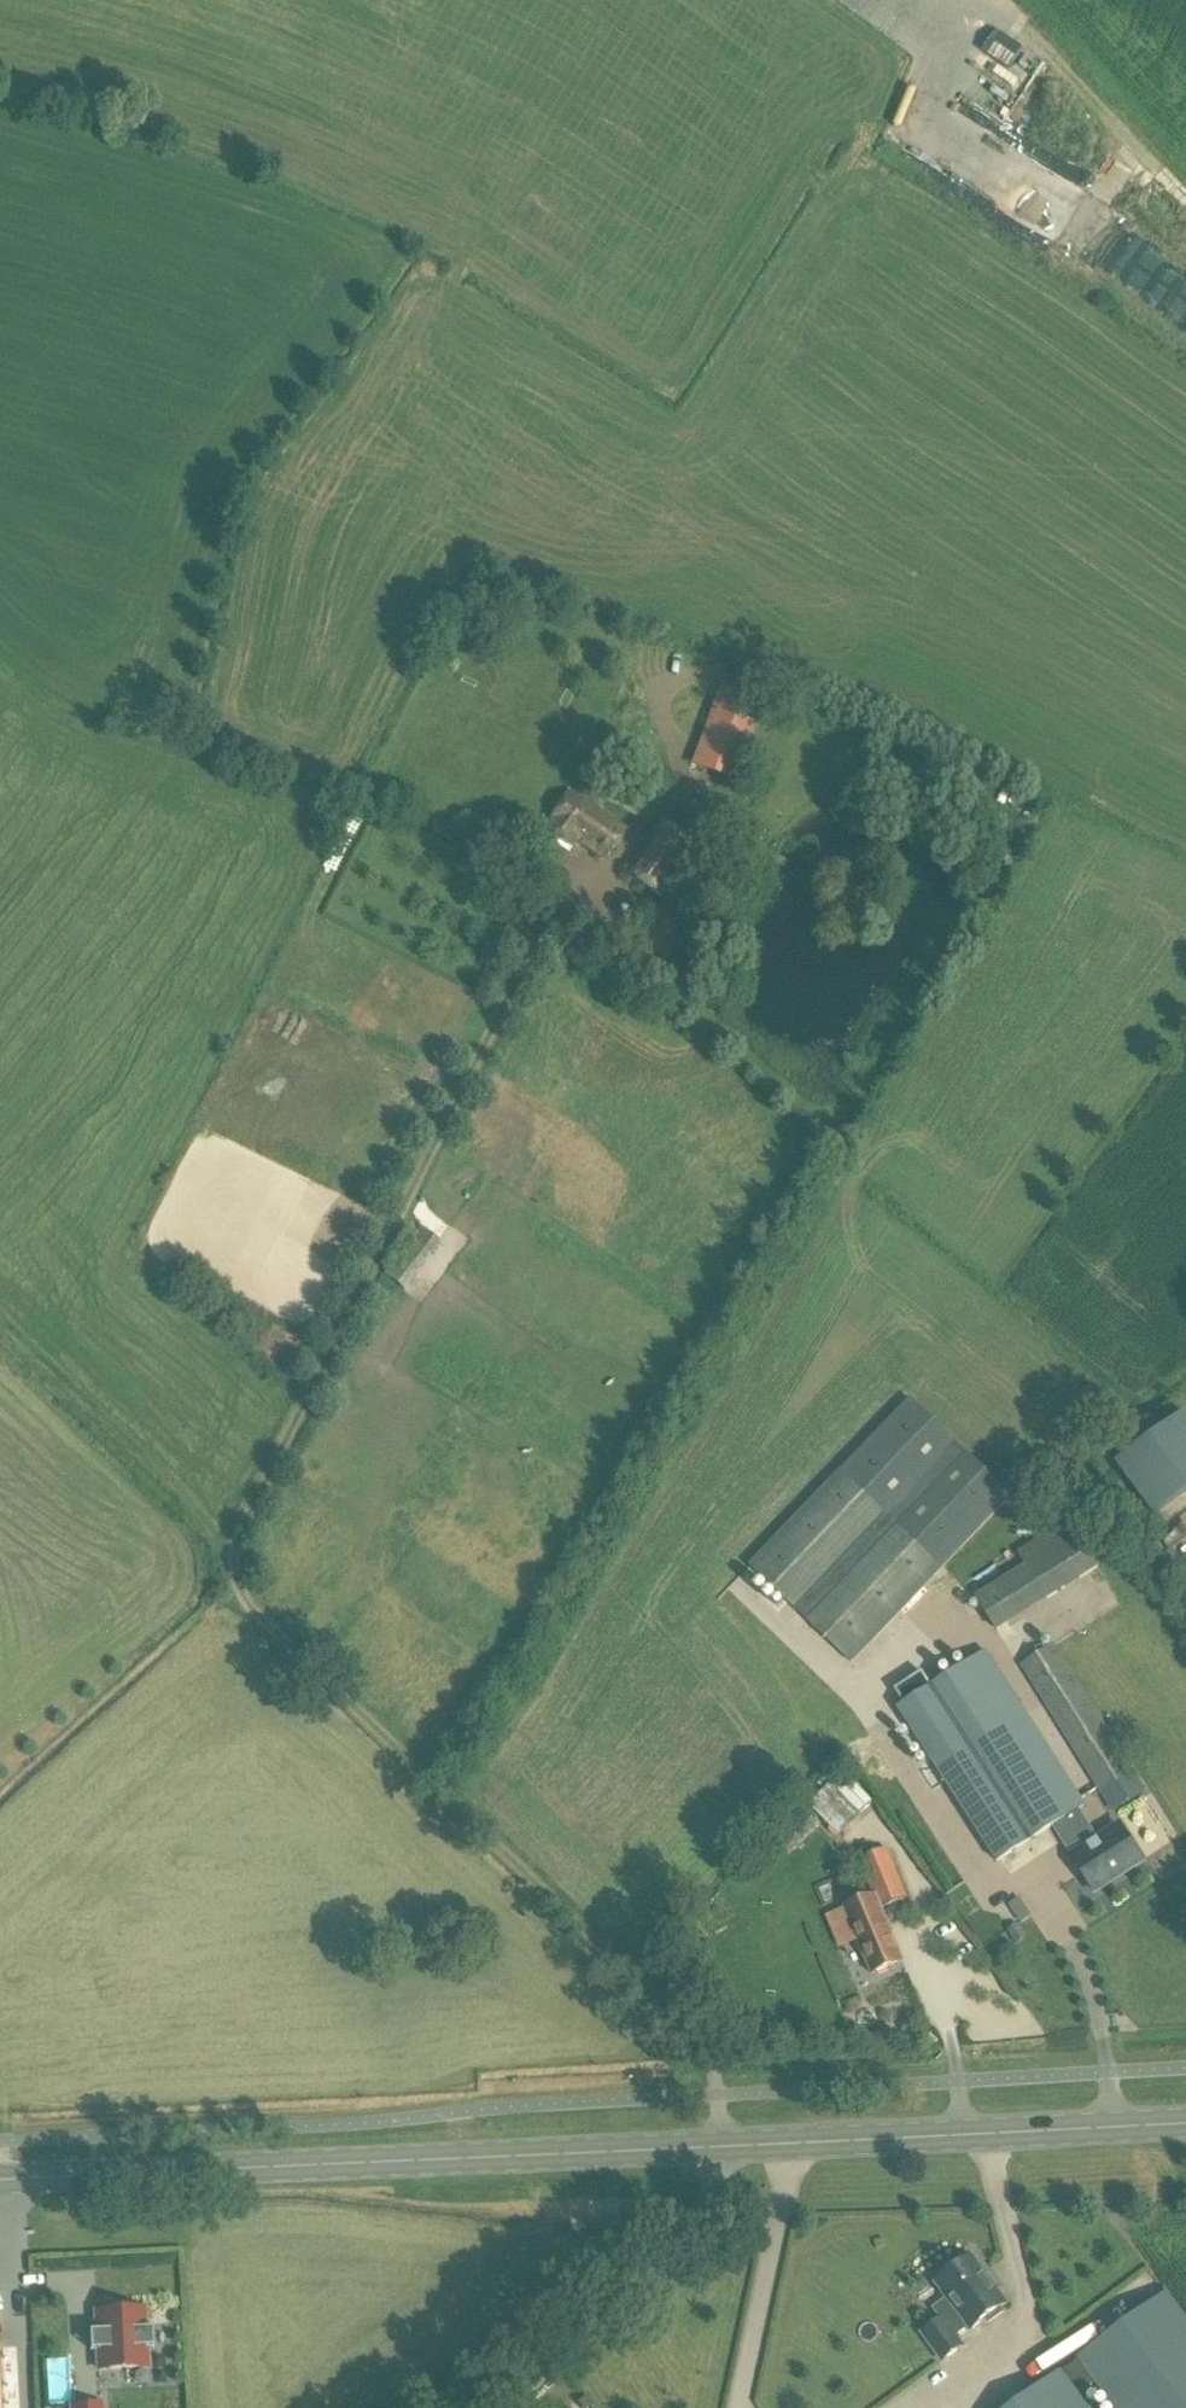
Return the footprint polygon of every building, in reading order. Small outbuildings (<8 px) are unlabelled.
[(977,59),(1003,79),(1020,56),(995,37),(977,59)] [(768,703),(725,690),(701,762),(742,776),(768,703)] [(581,843),(608,861),(630,828),(572,790),(546,829),(577,849),(581,843)] [(695,848),(662,826),(628,876),(660,898),(695,848)] [(624,958),(655,979),(689,929),(658,908),(624,958)] [(408,1289),(444,1241),(423,1225),(387,1273),(408,1289)] [(909,1398),(749,1566),(851,1664),(1012,1496),(909,1398)] [(1117,1454),(1147,1497),(1185,1472),(1185,1425),(1180,1416),(1117,1454)] [(1016,1552),(1027,1570),(982,1599),(1002,1632),(1104,1568),(1083,1535),(1079,1537),(1068,1520),(1016,1552)] [(1024,1665),(1106,1795),(1140,1773),(1059,1644),(1024,1665)] [(924,1669),(896,1687),(906,1701),(900,1705),(999,1858),(1055,1822),(1058,1826),(1083,1810),(1090,1805),(988,1648),(933,1684),(924,1669)] [(807,1804),(837,1836),(872,1803),(835,1763),(821,1776),(829,1784),(807,1804)] [(1075,1852),(1073,1854),(1099,1894),(1148,1862),(1122,1822),(1101,1836),(1083,1810),(1058,1826),(1075,1852)] [(780,1836),(793,1850),(819,1826),(806,1812),(780,1836)] [(862,1861),(876,1895),(883,1909),(884,1908),(912,1897),(891,1848),(862,1861)] [(876,1895),(847,1907),(876,1975),(907,1962),(884,1908),(883,1909),(876,1895)] [(1031,1918),(1019,1899),(1008,1907),(1019,1925),(1031,1918)] [(966,2262),(963,2258),(949,2269),(951,2273),(937,2283),(959,2313),(945,2323),(943,2319),(923,2334),(943,2361),(963,2347),(955,2336),(969,2326),(971,2330),(986,2319),(989,2323),(1003,2312),(1001,2308),(1006,2304),(972,2258),(966,2262)] [(1059,2376),(1076,2398),(1099,2380),(1119,2407),(1185,2407),(1185,2325),(1164,2296),(1081,2357),(1082,2359),(1059,2376)] [(152,2329),(148,2329),(146,2306),(93,2309),(95,2331),(90,2332),(91,2351),(96,2351),(98,2373),(150,2369),(149,2349),(154,2348),(152,2329)] [(1059,2374),(1012,2407),(1083,2407),(1076,2398),(1059,2376),(1060,2375),(1059,2374)]
